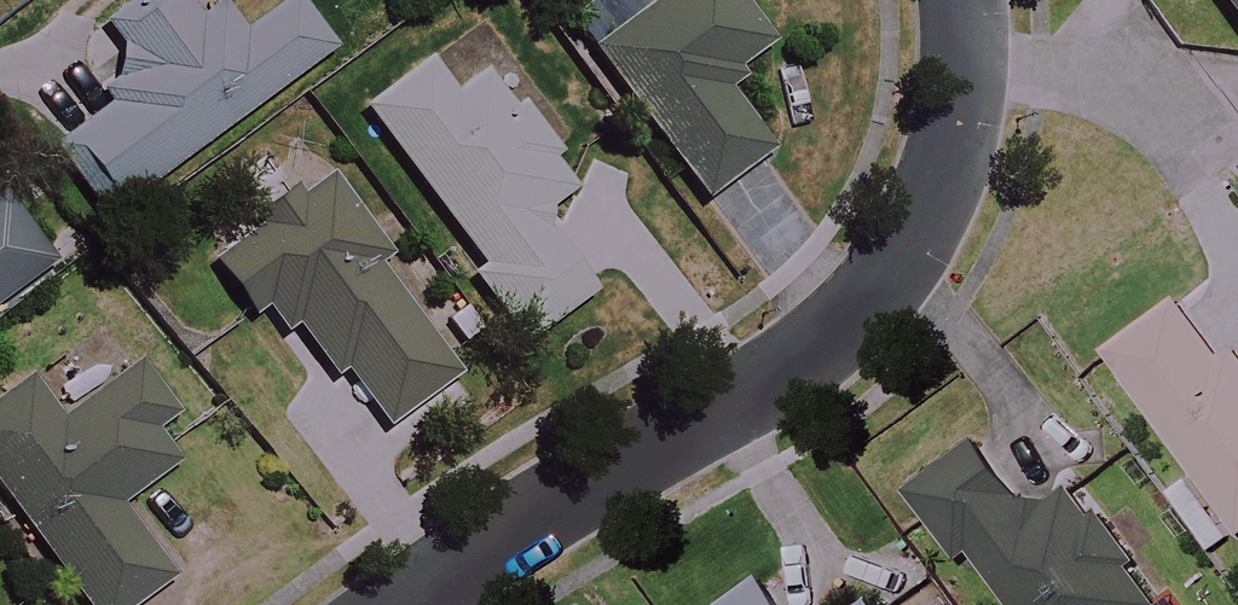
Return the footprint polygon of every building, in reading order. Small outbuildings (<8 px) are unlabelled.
[(103,214),(123,199),(126,204),(336,50),(299,0),(289,0),(245,33),(225,6),(208,19),(194,0),(144,0),(107,27),(134,64),(102,88),(113,104),(55,148),(103,214)] [(748,0),(598,0),(572,20),(705,197),(777,143),(728,77),(778,40),(748,0)] [(1237,27),(1237,0),(1218,0),(1237,27)] [(456,97),(428,61),(365,108),(483,265),(472,274),(525,344),(599,289),(543,214),(578,188),(490,71),(456,97)] [(396,256),(338,169),(290,202),(293,207),(216,258),(255,316),(270,306),(289,334),(302,324),(336,376),(349,367),(387,424),(464,372),(389,260),(396,256)] [(0,203),(0,300),(53,264),(8,197),(0,203)] [(1222,358),(1179,299),(1109,350),(1237,526),(1237,346),(1222,358)] [(146,360),(68,417),(39,378),(0,406),(0,485),(88,604),(128,604),(176,569),(122,495),(174,457),(151,427),(179,406),(146,360)] [(984,440),(914,493),(965,562),(973,556),(1011,604),(1152,604),(1167,594),(1080,479),(1037,511),(984,440)] [(770,575),(728,604),(791,604),(770,575)]
